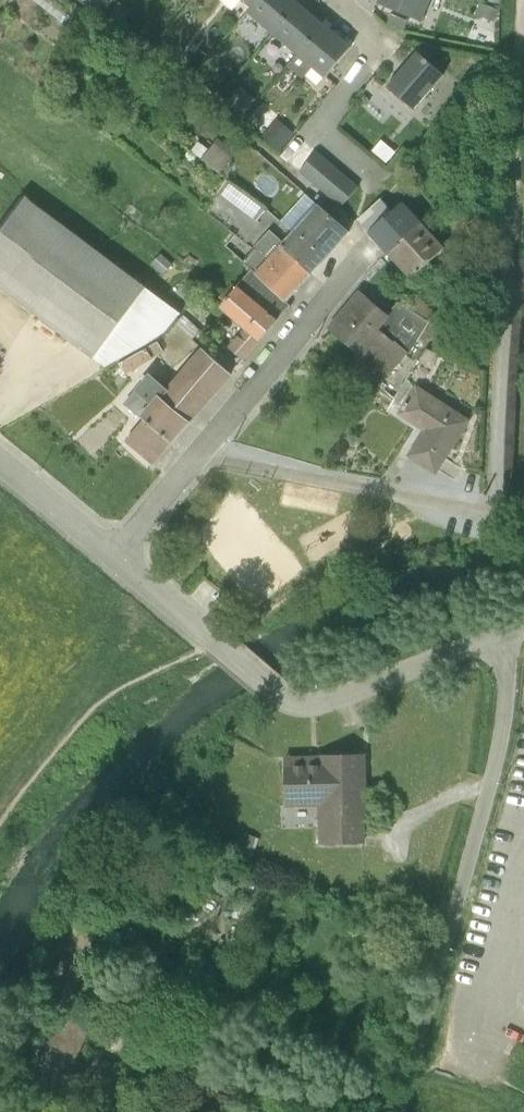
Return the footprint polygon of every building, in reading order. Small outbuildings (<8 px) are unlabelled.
[(62,23),(70,13),(53,0),(31,0),(62,23)] [(77,1),(99,17),(112,0),(78,0),(77,1)] [(258,0),(241,0),(251,8),(258,0)] [(251,8),(276,29),(297,3),(293,0),(258,0),(251,8)] [(377,4),(420,22),(429,0),(378,0),(377,4)] [(478,0),(472,14),(493,23),(499,9),(478,0)] [(297,3),(276,29),(300,49),(321,24),(297,3)] [(276,29),(251,8),(245,14),(270,34),(276,29)] [(300,49),(321,67),(331,75),(352,49),(322,23),(321,24),(300,49)] [(276,29),(270,34),(296,55),(300,49),(276,29)] [(300,49),(296,55),(287,66),(302,78),(311,67),(323,77),(327,72),(321,67),(300,49)] [(417,52),(386,88),(413,110),(443,75),(417,52)] [(273,124),(263,136),(267,140),(279,150),(289,137),(273,124)] [(212,143),(200,159),(220,174),(232,158),(212,143)] [(315,152),(299,172),(341,208),(357,188),(315,152)] [(226,179),(216,193),(255,222),(266,209),(226,179)] [(0,225),(0,291),(92,359),(105,368),(145,346),(165,333),(180,314),(22,195),(0,225)] [(368,232),(390,213),(379,200),(358,220),(368,232)] [(390,213),(368,232),(388,254),(420,221),(402,202),(390,213)] [(280,245),(279,246),(310,274),(348,232),(317,204),(280,245)] [(420,221),(388,254),(387,256),(410,280),(445,248),(420,221)] [(250,269),(254,273),(279,246),(280,245),(269,236),(255,252),(252,249),(241,261),(250,269)] [(254,274),(285,302),(310,274),(279,246),(254,273),(254,274)] [(189,255),(182,262),(191,269),(197,261),(189,255)] [(430,261),(415,275),(430,291),(445,278),(430,261)] [(236,286),(277,320),(289,307),(285,302),(254,274),(254,273),(250,269),(236,286)] [(277,320),(236,286),(218,309),(243,330),(257,342),(277,320)] [(389,317),(386,314),(359,291),(327,329),(386,379),(406,354),(408,353),(394,341),(393,342),(378,330),(389,317)] [(408,353),(406,354),(407,355),(416,342),(427,322),(434,312),(413,298),(405,308),(397,302),(386,314),(389,317),(378,330),(393,342),(394,341),(408,353)] [(182,315),(174,324),(191,340),(200,331),(182,315)] [(257,342),(243,330),(227,348),(241,361),(257,342)] [(145,349),(151,360),(163,353),(157,342),(145,349)] [(168,391),(162,399),(189,422),(230,374),(200,348),(166,388),(168,391)] [(425,348),(417,362),(431,371),(438,354),(425,348)] [(151,360),(145,349),(142,350),(117,365),(124,376),(151,360)] [(133,391),(149,404),(157,394),(162,399),(168,391),(166,388),(148,373),(133,391)] [(415,385),(396,415),(421,431),(405,457),(435,476),(437,472),(470,421),(415,385)] [(149,404),(133,391),(122,405),(139,419),(140,418),(138,417),(149,404)] [(138,417),(140,418),(142,420),(170,443),(189,422),(162,399),(157,394),(149,404),(138,417)] [(170,443),(142,420),(123,442),(151,466),(170,443)] [(214,594),(204,605),(212,613),(222,602),(214,594)] [(365,754),(282,757),(284,809),(316,807),(317,845),(365,844),(364,816),(366,816),(365,754)] [(108,974),(102,988),(118,995),(124,981),(108,974)] [(62,1013),(32,1079),(61,1092),(91,1026),(62,1013)] [(101,1058),(88,1085),(120,1100),(133,1073),(101,1058)]
